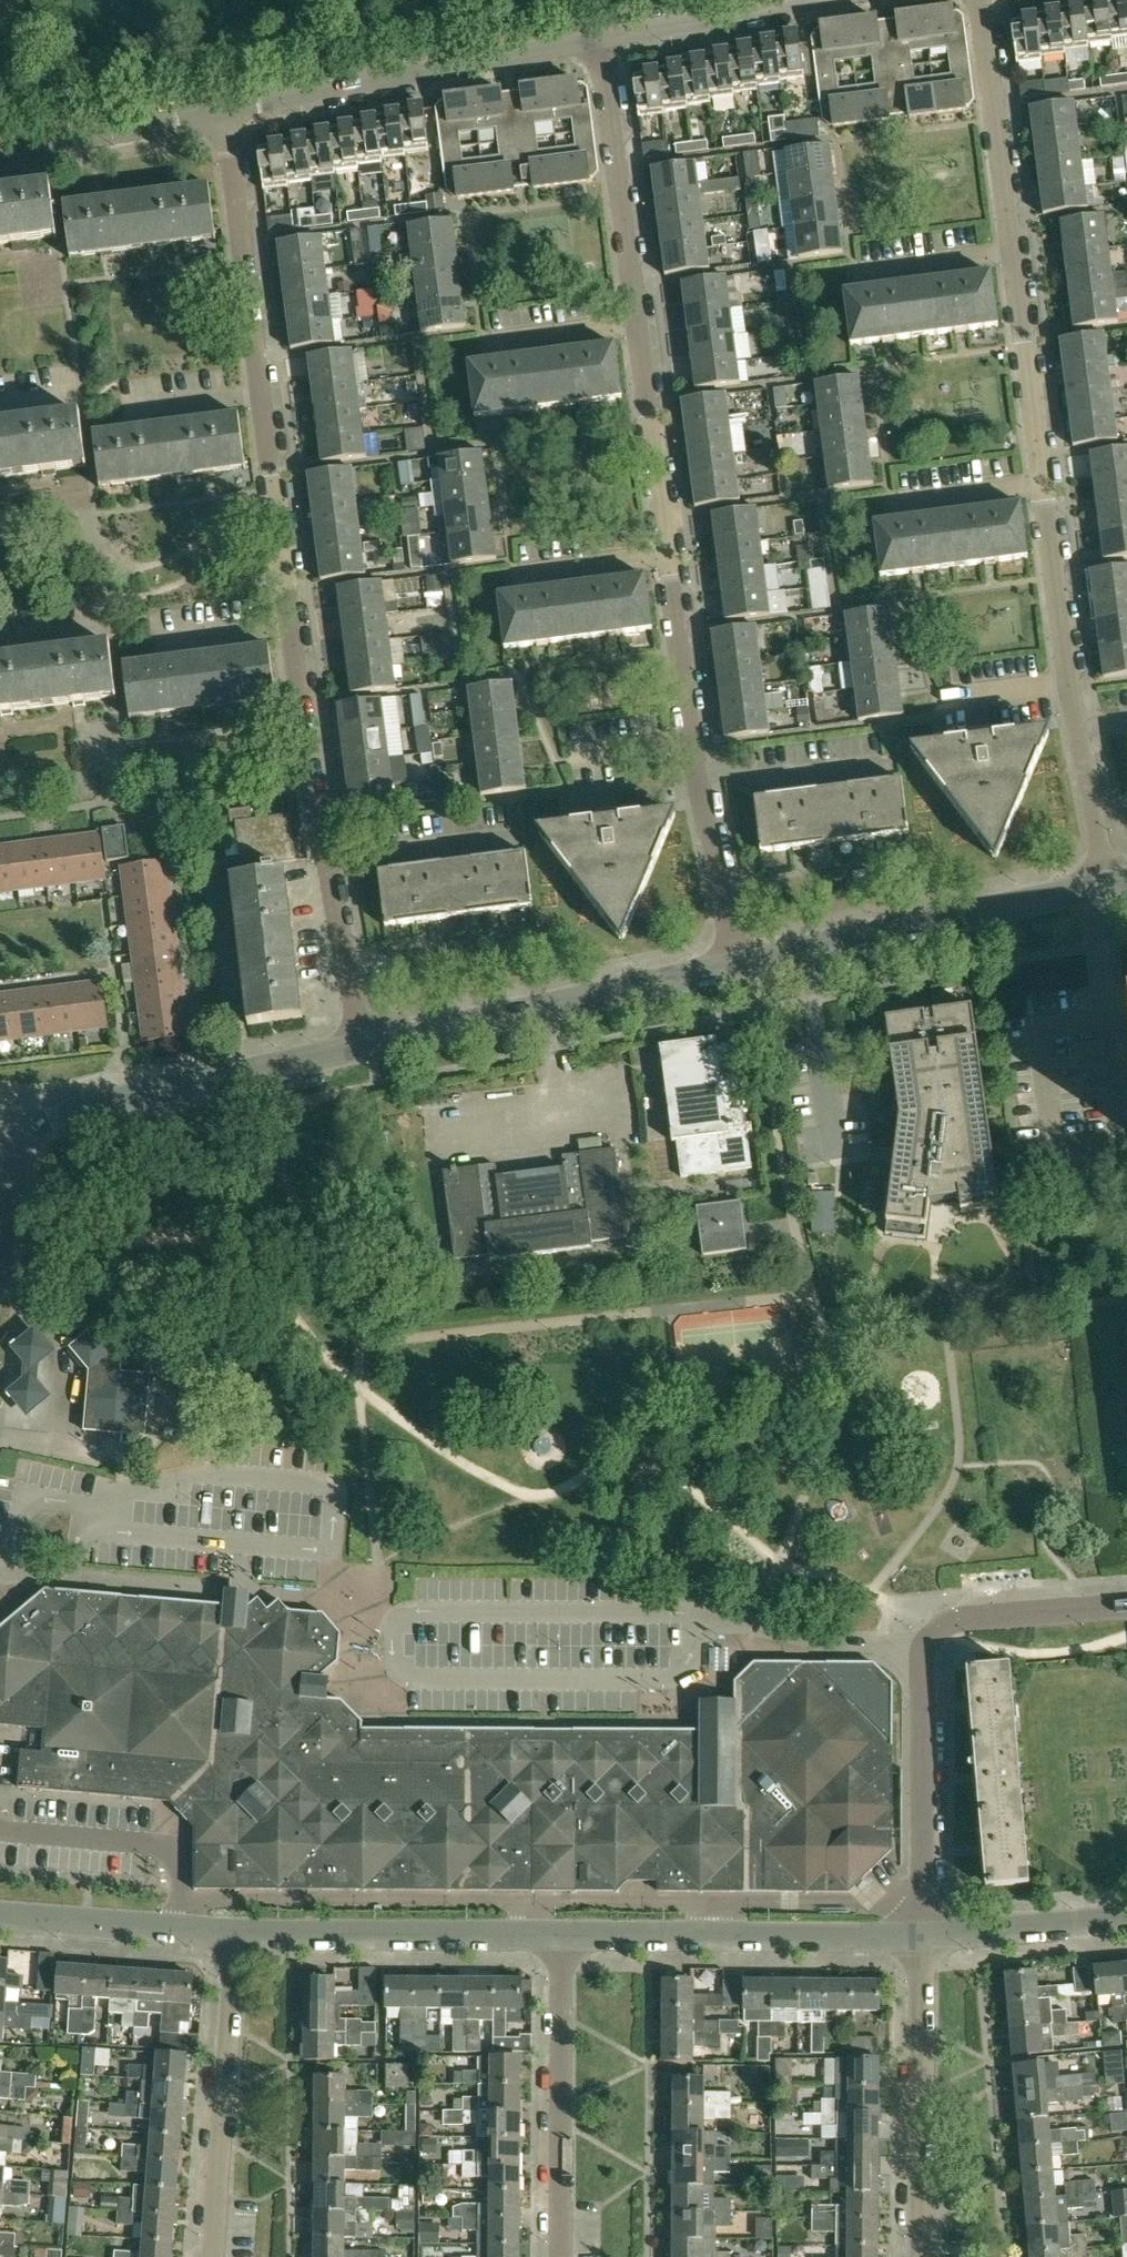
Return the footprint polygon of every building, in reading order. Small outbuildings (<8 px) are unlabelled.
[(1093,2),(1084,5),(1083,5),(1088,46),(1112,43),(1106,0),(1092,0),(1093,2)] [(1113,43),(1112,39),(1126,38),(1126,0),(1106,0),(1112,43),(1113,43)] [(1060,11),(1059,11),(1065,52),(1065,55),(1066,65),(1090,62),(1088,46),(1083,5),(1084,5),(1083,2),(1069,4),(1069,9),(1060,11)] [(1045,10),(1046,15),(1037,17),(1036,18),(1042,61),(1043,61),(1042,58),(1065,55),(1059,11),(1060,11),(1060,8),(1045,10)] [(925,12),(930,50),(948,48),(949,61),(970,59),(965,17),(958,12),(953,12),(953,9),(925,12)] [(912,53),(930,50),(925,12),(897,16),(897,19),(887,21),(893,69),(913,66),(912,53)] [(1036,18),(1037,17),(1037,14),(1022,16),(1023,21),(1012,24),(1017,65),(1042,61),(1036,18)] [(849,22),(854,60),(872,58),(874,71),(893,69),(887,21),(878,22),(877,18),(849,22)] [(813,42),(817,78),(837,76),(836,62),(854,60),(849,22),(821,25),(822,29),(817,30),(812,36),(813,42)] [(776,40),(775,40),(781,83),(817,78),(813,42),(801,44),(799,34),(799,31),(785,33),(785,38),(776,40)] [(753,46),(752,47),(757,90),(758,90),(758,87),(781,84),(775,40),(776,40),(776,37),(761,39),(762,44),(753,46)] [(735,93),(756,91),(757,90),(752,47),(753,46),(752,43),(738,45),(739,50),(729,52),(728,53),(734,97),(735,96),(735,93)] [(715,56),(706,59),(705,59),(711,103),(712,103),(711,99),(734,97),(728,53),(729,52),(729,49),(715,51),(715,56)] [(688,106),(711,103),(705,59),(706,59),(706,55),(691,57),(692,62),(683,65),(682,65),(687,109),(688,109),(688,106)] [(951,75),(933,77),(938,115),(966,112),(966,108),(970,107),(975,101),(970,59),(949,61),(951,75)] [(658,71),(664,115),(665,115),(665,112),(687,109),(682,65),(683,65),(682,62),(668,64),(668,69),(659,71),(658,71)] [(913,66),(893,69),(900,116),(910,115),(910,119),(938,115),(933,77),(915,79),(913,66)] [(644,70),(645,75),(634,78),(640,118),(664,115),(658,71),(659,71),(659,68),(644,70)] [(857,87),(862,125),(890,121),(890,118),(900,116),(893,69),(874,71),(875,84),(857,87)] [(1118,86),(1126,85),(1126,75),(1116,76),(1118,86)] [(829,125),(834,125),(834,129),(862,125),(857,87),(839,89),(837,76),(817,78),(819,93),(823,121),(829,125)] [(1102,88),(1118,86),(1116,76),(1100,78),(1102,88)] [(550,83),(555,122),(573,119),(574,133),(595,130),(589,88),(583,83),(578,84),(578,80),(550,83)] [(1085,80),(1069,82),(1070,93),(1086,90),(1085,80)] [(1044,81),(1020,84),(1022,99),(1046,96),(1045,83),(1044,81)] [(1057,81),(1045,83),(1046,96),(1054,95),(1058,94),(1057,81)] [(522,91),(512,92),(518,140),(538,137),(536,124),(555,122),(550,83),(522,87),(522,91)] [(497,129),(499,142),(518,140),(512,92),(502,93),(502,89),(474,93),(479,131),(497,129)] [(461,134),(479,131),(474,93),(446,97),(446,100),(441,101),(436,107),(442,149),(462,147),(461,134)] [(1075,102),(1030,108),(1033,136),(1058,133),(1058,138),(1079,135),(1087,134),(1086,124),(1078,125),(1075,102)] [(430,150),(424,106),(424,103),(410,105),(410,110),(401,112),(400,112),(406,156),(407,156),(406,153),(430,150)] [(387,116),(378,118),(377,119),(382,163),(383,162),(383,159),(406,156),(400,112),(401,112),(401,109),(386,111),(387,116)] [(353,125),(359,169),(360,169),(359,165),(382,163),(377,119),(378,118),(377,115),(363,117),(363,122),(354,124),(353,125)] [(807,120),(810,138),(819,137),(817,119),(807,120)] [(336,172),(359,169),(353,125),(354,124),(354,121),(339,123),(340,128),(331,131),(330,131),(336,175),(337,175),(336,172)] [(316,129),(317,134),(308,137),(307,137),(312,181),(313,181),(313,178),(336,175),(330,131),(331,131),(331,127),(316,129)] [(558,148),(562,183),(563,187),(591,183),(590,179),(596,179),(600,172),(595,130),(574,133),(576,146),(558,148)] [(788,141),(787,131),(771,133),(772,143),(788,141)] [(1033,136),(1037,162),(1061,159),(1062,164),(1082,162),(1079,135),(1058,138),(1058,133),(1033,136)] [(293,140),(284,143),(283,143),(289,187),(290,187),(289,184),(312,181),(307,137),(308,137),(307,134),(293,136),(293,140)] [(739,137),(741,147),(757,145),(755,135),(739,137)] [(538,137),(518,140),(524,188),(534,186),(535,190),(563,187),(562,183),(558,148),(540,151),(538,137)] [(725,149),(741,147),(739,137),(723,139),(725,149)] [(269,142),(270,147),(259,149),(264,190),(289,187),(283,143),(284,143),(284,140),(269,142)] [(518,140),(499,142),(500,156),(482,158),(487,196),(515,193),(515,189),(524,188),(518,140)] [(692,143),(693,153),(709,151),(708,140),(692,143)] [(667,141),(643,144),(645,159),(669,156),(667,141)] [(677,155),(693,153),(692,143),(676,145),(677,155)] [(785,151),(773,152),(776,175),(788,173),(808,170),(809,176),(833,173),(830,145),(785,151)] [(487,196),(482,158),(464,160),(462,147),(442,149),(447,192),(454,197),(458,196),(459,200),(487,196)] [(742,154),(745,179),(758,177),(755,152),(742,154)] [(1125,155),(1113,157),(1114,170),(1126,169),(1125,155)] [(1061,159),(1037,162),(1040,189),(1065,186),(1065,191),(1086,188),(1097,187),(1093,160),(1082,162),(1062,164),(1061,159)] [(700,195),(724,192),(739,190),(738,180),(699,185),(696,163),(651,168),(654,196),(679,193),(679,198),(700,195)] [(788,173),(776,175),(779,201),(785,200),(791,200),(811,197),(812,202),(836,199),(833,173),(809,176),(808,170),(788,173)] [(756,178),(747,179),(748,187),(744,192),(746,205),(759,203),(756,178)] [(14,246),(15,253),(22,252),(27,251),(26,241),(56,237),(56,238),(58,238),(51,183),(49,183),(49,184),(0,191),(0,244),(14,242),(14,246)] [(137,196),(144,248),(174,244),(175,248),(180,247),(186,246),(186,242),(214,238),(215,240),(217,240),(210,185),(208,185),(208,186),(137,196)] [(1040,189),(1044,216),(1089,210),(1086,188),(1065,191),(1065,186),(1040,189)] [(683,224),(704,221),(700,195),(679,198),(679,193),(654,196),(658,222),(682,219),(683,224)] [(428,202),(412,204),(413,214),(429,212),(443,210),(443,209),(441,194),(427,196),(428,202)] [(113,252),(144,248),(137,196),(66,205),(66,203),(63,204),(71,259),(72,259),(72,257),(101,254),(101,258),(108,257),(114,256),(113,252)] [(785,200),(779,201),(782,227),(784,227),(794,226),(815,223),(815,228),(840,225),(836,199),(812,202),(811,197),(791,200),(785,200)] [(397,216),(413,214),(412,204),(396,206),(397,216)] [(758,205),(747,206),(748,218),(759,217),(758,205)] [(380,208),(364,210),(365,220),(382,218),(380,208)] [(365,220),(364,210),(348,212),(349,222),(365,220)] [(333,214),(317,216),(318,226),(334,224),(333,214)] [(294,229),(293,215),(279,216),(268,218),(270,232),(294,229)] [(317,216),(302,218),(301,218),(302,228),(318,226),(317,216)] [(1109,249),(1105,216),(1060,222),(1063,250),(1088,246),(1088,252),(1109,249)] [(658,222),(661,248),(686,245),(686,250),(707,248),(704,221),(683,224),(682,219),(658,222)] [(408,225),(411,247),(432,245),(433,250),(457,247),(454,220),(408,225)] [(815,223),(794,226),(798,258),(843,253),(840,225),(815,228),(815,223)] [(767,230),(760,230),(753,231),(753,234),(755,251),(769,249),(767,230)] [(277,242),(281,269),(305,266),(306,271),(327,269),(323,236),(277,242)] [(712,238),(713,247),(727,245),(725,236),(712,238)] [(411,254),(400,256),(402,275),(414,274),(435,271),(436,276),(460,273),(457,247),(433,250),(432,245),(411,247),(411,254)] [(710,270),(707,248),(686,250),(686,245),(661,248),(665,276),(710,270)] [(1063,250),(1067,276),(1091,273),(1092,278),(1112,276),(1109,249),(1088,252),(1088,246),(1063,250)] [(364,250),(353,252),(355,266),(366,264),(364,250)] [(310,298),(331,295),(327,269),(306,271),(305,266),(281,269),(284,296),(309,292),(310,298)] [(772,270),(775,292),(787,290),(784,269),(772,270)] [(414,274),(417,300),(438,297),(439,303),(463,299),(460,273),(436,276),(435,271),(414,274)] [(991,273),(918,282),(924,337),(998,328),(991,273)] [(1116,302),(1126,301),(1126,291),(1115,292),(1112,276),(1092,278),(1091,273),(1067,276),(1070,303),(1095,300),(1095,305),(1116,302)] [(727,277),(682,282),(685,309),(709,306),(710,311),(731,308),(743,307),(741,294),(737,294),(734,276),(727,277)] [(349,280),(338,282),(339,292),(350,290),(349,280)] [(851,346),(893,341),(924,337),(918,282),(844,292),(851,346)] [(284,296),(288,322),(312,319),(313,324),(334,321),(331,295),(310,298),(309,292),(284,296)] [(417,300),(421,333),(467,327),(463,299),(439,303),(438,297),(417,300)] [(1119,324),(1116,302),(1095,305),(1095,300),(1070,303),(1074,330),(1119,324)] [(709,306),(685,309),(688,335),(713,332),(713,338),(735,335),(746,333),(743,307),(731,308),(710,311),(709,306)] [(793,312),(776,314),(778,328),(781,328),(794,326),(793,312)] [(373,317),(363,318),(364,330),(374,329),(373,317)] [(312,319),(288,322),(292,349),(337,343),(334,321),(313,324),(312,319)] [(794,326),(781,328),(783,342),(796,340),(794,326)] [(713,332),(688,335),(692,362),(716,359),(717,364),(738,361),(746,360),(752,359),(749,333),(746,333),(735,335),(713,338),(713,332)] [(1060,340),(1063,367),(1108,361),(1105,334),(1060,340)] [(615,344),(541,353),(549,409),(622,399),(615,344)] [(353,350),(309,355),(312,382),(336,379),(337,384),(357,382),(353,350)] [(476,418),(549,409),(541,353),(468,363),(476,418)] [(716,359),(692,362),(695,389),(741,383),(740,376),(747,375),(746,360),(738,361),(717,364),(716,359)] [(1063,367),(1066,394),(1111,388),(1108,361),(1063,367)] [(814,383),(818,409),(863,404),(860,377),(814,383)] [(336,379),(312,382),(315,409),(340,406),(340,411),(360,408),(368,407),(364,381),(357,382),(337,384),(336,379)] [(416,381),(407,383),(408,395),(418,394),(416,381)] [(773,388),(776,410),(788,408),(785,387),(773,388)] [(1111,388),(1066,394),(1070,421),(1115,415),(1111,388)] [(728,421),(728,416),(725,395),(680,400),(684,427),(728,421)] [(818,409),(821,436),(867,430),(863,404),(818,409)] [(315,409),(318,435),(343,432),(344,437),(363,435),(360,408),(340,411),(340,406),(315,409)] [(418,406),(408,407),(410,420),(419,418),(418,406)] [(78,413),(7,423),(14,475),(44,471),(45,476),(51,475),(56,475),(56,470),(85,466),(85,468),(88,468),(80,412),(78,412),(78,413)] [(238,416),(167,425),(173,477),(203,473),(203,478),(210,477),(215,476),(214,471),(244,468),(244,469),(247,469),(240,414),(237,414),(238,416)] [(1118,442),(1115,415),(1070,421),(1073,448),(1118,442)] [(684,427),(687,454),(732,448),(728,421),(684,427)] [(14,475),(7,423),(0,424),(0,477),(14,475)] [(143,481),(173,477),(167,425),(95,435),(95,433),(93,433),(100,488),(102,488),(102,486),(131,482),(132,488),(138,487),(143,486),(143,481)] [(422,428),(405,430),(407,441),(424,439),(422,428)] [(870,457),(867,430),(821,436),(825,463),(870,457)] [(318,435),(322,462),(366,457),(363,435),(344,437),(343,432),(318,435)] [(687,454),(691,481),(735,475),(732,448),(687,454)] [(1090,454),(1094,481),(1126,477),(1126,449),(1090,454)] [(437,457),(429,458),(431,471),(439,470),(441,484),(487,478),(483,451),(437,457)] [(874,484),(870,457),(825,463),(828,490),(874,484)] [(307,473),(310,499),(357,494),(353,467),(307,473)] [(691,481),(694,507),(739,502),(735,475),(691,481)] [(1094,481),(1097,508),(1126,504),(1126,477),(1094,481)] [(487,478),(441,484),(433,485),(436,512),(490,505),(487,478)] [(314,526),(360,521),(357,494),(310,499),(314,526)] [(419,497),(402,499),(403,510),(420,509),(419,497)] [(1020,504),(947,513),(955,568),(1027,559),(1020,504)] [(1101,535),(1126,531),(1126,504),(1097,508),(1101,535)] [(490,505),(436,512),(437,521),(445,520),(447,537),(493,532),(490,505)] [(711,514),(714,541),(760,535),(757,508),(711,514)] [(402,511),(403,524),(421,522),(420,509),(402,511)] [(882,577),(955,568),(947,513),(875,522),(882,577)] [(805,534),(802,520),(793,522),(795,535),(805,534)] [(314,526),(317,553),(363,548),(360,521),(314,526)] [(1101,535),(1104,562),(1126,559),(1126,531),(1101,535)] [(447,537),(450,564),(496,558),(493,532),(447,537)] [(718,568),(764,562),(760,535),(714,541),(718,568)] [(410,537),(411,553),(421,552),(419,536),(410,537)] [(378,542),(364,543),(365,552),(379,551),(378,542)] [(798,563),(810,561),(814,561),(812,544),(796,546),(798,563)] [(363,548),(317,553),(321,580),(367,575),(364,553),(363,548)] [(395,561),(404,561),(403,548),(393,549),(395,561)] [(814,561),(810,561),(811,569),(826,568),(825,559),(814,561)] [(718,568),(721,595),(767,589),(764,562),(718,568)] [(1093,599),(1126,595),(1126,568),(1090,573),(1093,599)] [(439,576),(426,578),(428,591),(441,589),(439,576)] [(645,576),(571,585),(578,640),(652,631),(645,576)] [(338,587),(341,614),(386,608),(383,581),(338,587)] [(578,640),(571,585),(498,595),(505,649),(578,640)] [(767,589),(721,595),(725,622),(771,616),(788,614),(784,587),(779,588),(767,589)] [(829,594),(808,597),(810,611),(827,608),(831,608),(829,594)] [(1093,599),(1097,626),(1126,622),(1126,595),(1093,599)] [(341,614),(345,641),(390,635),(386,608),(341,614)] [(844,615),(848,641),(893,636),(890,609),(844,615)] [(1100,653),(1126,649),(1126,622),(1097,626),(1100,653)] [(714,659),(760,653),(756,627),(711,633),(714,659)] [(345,641),(348,668),(393,662),(390,635),(345,641)] [(451,650),(449,636),(431,638),(433,652),(451,650)] [(897,663),(893,636),(848,641),(851,668),(897,663)] [(108,645),(37,654),(43,707),(74,703),(75,707),(80,707),(87,706),(86,702),(115,698),(115,699),(117,699),(110,644),(108,644),(108,645)] [(196,657),(202,709),(233,705),(233,709),(239,709),(245,708),(245,703),(274,699),(274,702),(276,701),(269,646),(267,646),(268,648),(196,657)] [(1100,653),(1104,680),(1126,676),(1126,649),(1100,653)] [(714,659),(718,686),(763,680),(760,653),(714,659)] [(2,712),(2,716),(8,715),(14,715),(13,711),(43,707),(37,654),(0,659),(0,712),(2,712)] [(172,713),(202,709),(196,657),(124,666),(124,664),(122,664),(129,720),(131,719),(131,718),(160,714),(161,719),(167,718),(173,717),(172,713)] [(393,662),(348,668),(352,695),(397,689),(393,662)] [(851,668),(854,695),(900,689),(897,663),(851,668)] [(821,672),(807,674),(810,690),(823,688),(821,672)] [(767,707),(763,680),(718,686),(722,713),(767,707)] [(516,708),(512,681),(466,687),(469,714),(516,708)] [(903,716),(900,689),(854,695),(858,722),(903,716)] [(415,727),(426,726),(422,694),(411,696),(415,727)] [(785,708),(784,697),(766,699),(768,710),(785,708)] [(386,725),(383,699),(337,705),(341,731),(386,725)] [(808,706),(797,707),(798,723),(799,723),(809,722),(808,706)] [(770,733),(767,707),(722,713),(725,739),(770,733)] [(469,714),(473,741),(519,735),(516,708),(469,714)] [(386,725),(341,731),(344,758),(390,752),(390,756),(403,754),(400,728),(387,730),(386,725)] [(1045,732),(971,741),(914,748),(912,753),(992,859),(997,858),(1048,736),(1045,732)] [(473,741),(476,768),(523,762),(519,735),(473,741)] [(431,739),(417,741),(418,755),(423,754),(433,753),(431,739)] [(443,743),(434,744),(435,758),(445,757),(443,743)] [(344,758),(348,785),(393,779),(390,756),(390,752),(344,758)] [(433,753),(423,754),(424,766),(432,765),(435,764),(434,762),(433,753)] [(523,762),(476,768),(480,794),(526,788),(523,762)] [(397,806),(393,779),(348,785),(351,812),(397,806)] [(900,780),(827,789),(834,845),(907,836),(900,780)] [(761,854),(834,845),(827,789),(754,798),(761,854)] [(421,793),(422,802),(436,800),(435,791),(421,793)] [(262,865),(263,874),(277,872),(276,864),(296,861),(290,815),(251,820),(250,808),(229,810),(230,823),(236,822),(242,868),(262,865)] [(672,812),(597,821),(540,829),(538,833),(618,939),(623,939),(675,816),(672,812)] [(103,830),(104,833),(108,862),(129,859),(125,827),(103,830)] [(100,833),(69,837),(74,882),(106,878),(100,833)] [(69,837),(40,841),(46,886),(74,882),(69,837)] [(46,886),(40,841),(11,845),(17,890),(46,886)] [(0,846),(0,892),(17,890),(11,845),(0,846)] [(524,852),(482,858),(451,862),(458,917),(531,908),(524,852)] [(125,893),(172,888),(169,859),(121,865),(125,893)] [(385,927),(458,917),(451,862),(378,871),(385,927)] [(294,944),(286,871),(277,872),(263,874),(231,878),(232,880),(233,880),(237,909),(232,910),(234,921),(238,921),(242,951),(294,944)] [(176,916),(172,888),(125,893),(128,922),(176,916)] [(132,951),(180,945),(176,916),(128,922),(132,951)] [(249,1025),(271,1023),(304,1019),(294,944),(242,951),(245,981),(240,982),(242,994),(247,994),(250,1023),(248,1023),(249,1025)] [(183,974),(180,945),(132,951),(136,980),(183,974)] [(183,974),(136,980),(139,1011),(187,1005),(183,974)] [(73,984),(79,1031),(109,1028),(103,981),(73,984)] [(50,1035),(79,1031),(73,984),(44,988),(50,1035)] [(20,1038),(50,1035),(44,988),(14,991),(20,1038)] [(20,1038),(14,991),(0,993),(0,1041),(20,1038)] [(192,1037),(187,1005),(139,1011),(144,1044),(192,1037)] [(896,1152),(897,1152),(897,1151),(909,1153),(908,1166),(895,1165),(896,1163),(894,1163),(885,1233),(925,1238),(929,1203),(959,1199),(961,1213),(1000,1207),(975,1033),(982,1032),(981,1031),(980,1031),(977,1015),(979,1015),(979,1014),(973,1015),(972,1007),(933,1012),(935,1023),(926,1024),(924,1013),(919,1014),(918,1008),(917,1008),(917,1010),(901,1012),(901,1010),(900,1010),(901,1017),(886,1019),(900,1118),(896,1152)] [(672,1142),(676,1141),(747,1132),(736,1048),(717,1051),(716,1040),(659,1048),(672,1142)] [(676,1141),(681,1178),(752,1168),(747,1132),(676,1141)] [(491,1261),(591,1248),(590,1243),(627,1238),(615,1149),(563,1156),(564,1169),(497,1177),(496,1165),(457,1170),(457,1169),(452,1170),(443,1172),(455,1261),(490,1256),(491,1261)] [(763,1184),(749,1186),(750,1196),(765,1194),(763,1184)] [(741,1201),(711,1205),(696,1207),(703,1255),(747,1249),(741,1201)] [(956,1285),(952,1295),(970,1302),(974,1292),(956,1285)] [(69,1346),(89,1371),(119,1373),(119,1372),(121,1360),(93,1326),(69,1346)] [(28,1337),(9,1354),(23,1370),(22,1385),(5,1399),(20,1417),(26,1423),(50,1403),(36,1387),(37,1372),(53,1358),(33,1334),(28,1337)] [(84,1430),(145,1435),(150,1375),(119,1372),(119,1373),(89,1371),(84,1430)] [(237,1889),(490,1890),(543,1890),(573,1890),(617,1891),(628,1880),(659,1881),(659,1891),(744,1891),(850,1894),(892,1851),(892,1772),(893,1683),(874,1663),(869,1663),(869,1664),(852,1664),(852,1663),(848,1663),(848,1664),(831,1664),(831,1663),(827,1663),(802,1663),(776,1663),(776,1664),(760,1664),(760,1663),(754,1662),(735,1682),(735,1706),(718,1706),(701,1706),(701,1730),(537,1729),(526,1729),(405,1729),(363,1729),(363,1722),(342,1700),(314,1698),(315,1689),(316,1680),(318,1680),(339,1662),(341,1634),(324,1613),(288,1610),(279,1600),(268,1609),(258,1598),(250,1606),(249,1605),(246,1607),(236,1606),(225,1605),(224,1605),(224,1606),(207,1605),(207,1603),(203,1603),(186,1602),(186,1601),(182,1601),(182,1602),(165,1600),(161,1599),(161,1600),(144,1598),(140,1597),(140,1598),(123,1596),(119,1595),(119,1597),(102,1595),(102,1594),(98,1594),(98,1595),(81,1594),(81,1592),(77,1592),(77,1593),(60,1592),(60,1590),(56,1590),(50,1590),(50,1589),(46,1589),(29,1604),(30,1605),(19,1614),(18,1613),(10,1619),(12,1621),(0,1630),(0,1725),(3,1725),(44,1728),(42,1753),(21,1751),(18,1786),(155,1799),(170,1801),(182,1791),(193,1803),(205,1815),(194,1825),(194,1888),(237,1889)] [(969,1667),(976,1743),(1018,1739),(1015,1699),(1012,1663),(969,1667)] [(976,1743),(982,1813),(1025,1809),(1018,1739),(976,1743)] [(982,1813),(985,1844),(988,1886),(1007,1885),(1031,1883),(1027,1835),(1025,1809),(982,1813)] [(38,1990),(52,1991),(54,1954),(40,1953),(38,1990)] [(6,1989),(24,1990),(25,1976),(7,1975),(8,1962),(0,1961),(0,1988),(6,1989)] [(1114,2021),(1126,2020),(1122,1964),(1094,1966),(1097,1996),(1112,1994),(1114,2021)] [(58,1966),(55,2000),(70,2001),(68,2035),(81,2036),(85,1968),(58,1966)] [(304,1978),(304,2005),(334,2005),(374,2005),(374,1967),(358,1967),(358,1993),(334,1992),(334,1978),(304,1978)] [(1076,1995),(1092,1994),(1089,1967),(1074,1968),(1075,1985),(1076,1995)] [(95,2031),(96,1998),(109,1999),(111,1970),(85,1968),(81,2036),(87,2036),(95,2031)] [(111,1970),(109,1999),(108,2013),(124,2014),(123,2027),(135,2028),(138,1972),(111,1970)] [(136,2000),(135,2028),(146,2029),(149,2029),(150,2014),(162,2015),(162,2002),(165,1973),(151,1972),(138,1972),(136,2000)] [(1006,1974),(1008,2002),(1038,1999),(1048,1998),(1051,1998),(1059,1997),(1058,1987),(1058,1986),(1037,1987),(1035,1972),(1006,1974)] [(160,2043),(159,2049),(197,2052),(198,2045),(199,2036),(189,2035),(178,2034),(179,2018),(190,2019),(200,2020),(201,2005),(190,2004),(192,1975),(165,1973),(162,2002),(162,2015),(160,2029),(160,2043)] [(385,1979),(385,2009),(401,2009),(401,2032),(413,2032),(413,1979),(385,1979)] [(428,2009),(439,2009),(438,1979),(413,1979),(413,2032),(427,2032),(428,2009)] [(438,1979),(439,2009),(454,2009),(454,2033),(466,2033),(466,2009),(466,1979),(438,1979)] [(480,2033),(480,2009),(492,2009),(492,1979),(466,1979),(466,2009),(466,2033),(480,2033)] [(492,1979),(492,2009),(494,2009),(494,2037),(506,2037),(506,2021),(506,2006),(521,2006),(521,1979),(492,1979)] [(662,2007),(705,2008),(724,2008),(739,2008),(739,1980),(724,1980),(724,1996),(692,1996),(692,1980),(663,1980),(662,2007)] [(771,2037),(771,2011),(771,1980),(744,1980),(744,2011),(744,2022),(757,2022),(757,2037),(771,2037)] [(798,1981),(771,1980),(771,2011),(771,2037),(784,2037),(784,2022),(798,2022),(798,2011),(798,1981)] [(798,1981),(798,2011),(798,2022),(811,2022),(811,2037),(811,2054),(824,2054),(824,2037),(824,2022),(824,2011),(824,1981),(798,1981)] [(824,2011),(851,2012),(851,1981),(824,1981),(824,2011)] [(878,1981),(851,1981),(851,2012),(878,2012),(878,1981)] [(1075,1985),(1058,1987),(1059,1997),(1076,1995),(1075,1985)] [(50,2018),(51,2005),(5,2002),(6,1989),(0,1988),(0,2015),(50,2018)] [(1008,2002),(1011,2028),(1067,2023),(1066,2010),(1052,2011),(1051,1998),(1048,1998),(1038,1999),(1008,2002)] [(304,2005),(304,2033),(334,2033),(362,2033),(376,2033),(376,2024),(362,2023),(362,2020),(334,2020),(334,2005),(304,2005)] [(705,2008),(662,2007),(662,2034),(720,2034),(720,2021),(705,2021),(705,2008)] [(1099,2012),(1086,2013),(1087,2022),(1100,2020),(1099,2012)] [(2,2042),(3,2028),(31,2030),(32,2028),(49,2029),(50,2018),(0,2015),(0,2042),(2,2042)] [(824,2022),(824,2037),(837,2037),(837,2022),(824,2022)] [(1067,2023),(1011,2028),(1013,2055),(1043,2052),(1053,2051),(1052,2037),(1069,2036),(1077,2035),(1080,2035),(1079,2022),(1067,2023)] [(401,2050),(413,2050),(413,2032),(401,2032),(401,2050)] [(427,2050),(427,2032),(413,2032),(413,2050),(427,2050)] [(304,2033),(304,2060),(334,2060),(334,2046),(362,2046),(362,2033),(334,2033),(304,2033)] [(466,2050),(466,2033),(454,2033),(454,2050),(466,2050)] [(480,2050),(480,2033),(466,2033),(466,2050),(480,2050)] [(720,2034),(662,2034),(662,2062),(692,2062),(692,2047),(720,2048),(720,2034)] [(494,2037),(494,2050),(520,2051),(531,2051),(531,2035),(520,2035),(520,2037),(506,2037),(494,2037)] [(850,2054),(877,2055),(878,2038),(851,2038),(850,2054)] [(83,2054),(81,2076),(94,2076),(96,2049),(83,2048),(83,2054)] [(143,2080),(154,2081),(184,2083),(185,2070),(191,2070),(192,2056),(186,2055),(156,2053),(155,2068),(129,2066),(128,2079),(143,2080)] [(463,2085),(479,2085),(520,2085),(520,2058),(479,2058),(479,2071),(463,2071),(463,2073),(455,2073),(454,2083),(463,2083),(463,2085)] [(791,2059),(778,2059),(776,2059),(776,2087),(791,2087),(791,2059)] [(848,2086),(877,2086),(877,2059),(836,2059),(836,2086),(848,2086)] [(1017,2093),(1046,2090),(1057,2089),(1073,2088),(1083,2087),(1082,2074),(1067,2075),(1059,2069),(1059,2062),(1014,2066),(1017,2093)] [(386,2064),(386,2077),(386,2087),(408,2087),(407,2065),(386,2064)] [(26,2088),(36,2088),(37,2076),(0,2073),(0,2086),(26,2088)] [(1098,2073),(1082,2074),(1083,2087),(1091,2086),(1099,2086),(1098,2073)] [(314,2075),(314,2103),(344,2104),(373,2104),(373,2091),(344,2091),(344,2075),(314,2075)] [(673,2106),(703,2106),(731,2106),(731,2103),(742,2103),(742,2098),(732,2097),(732,2093),(703,2092),(703,2079),(673,2079),(673,2106)] [(126,2105),(152,2107),(182,2110),(184,2083),(154,2081),(143,2080),(142,2093),(127,2092),(126,2105)] [(479,2098),(463,2098),(463,2111),(520,2112),(520,2085),(479,2085),(479,2098)] [(0,2086),(0,2099),(25,2101),(25,2098),(26,2088),(0,2086)] [(877,2086),(848,2086),(848,2102),(836,2102),(836,2099),(820,2099),(820,2113),(877,2113),(877,2086)] [(1017,2093),(1019,2120),(1049,2117),(1048,2104),(1083,2100),(1083,2098),(1091,2097),(1091,2086),(1083,2087),(1073,2088),(1057,2089),(1046,2090),(1017,2093)] [(26,2088),(25,2098),(34,2099),(39,2094),(40,2089),(36,2088),(26,2088)] [(417,2105),(417,2093),(407,2093),(407,2105),(417,2105)] [(373,2104),(344,2104),(314,2103),(314,2130),(357,2130),(357,2116),(373,2116),(373,2104)] [(182,2110),(152,2107),(126,2105),(125,2118),(151,2120),(150,2134),(180,2136),(182,2110)] [(406,2105),(406,2132),(417,2133),(417,2105),(407,2105),(406,2105)] [(673,2106),(673,2132),(703,2132),(703,2119),(731,2119),(731,2106),(703,2106),(673,2106)] [(477,2124),(477,2138),(520,2139),(520,2112),(463,2111),(462,2124),(477,2124)] [(1113,2112),(1115,2133),(1126,2132),(1126,2111),(1113,2112)] [(78,2112),(77,2127),(88,2128),(89,2113),(78,2112)] [(836,2140),(847,2140),(877,2140),(877,2113),(820,2113),(820,2126),(836,2126),(836,2140)] [(1049,2117),(1019,2120),(1022,2146),(1051,2143),(1062,2142),(1078,2141),(1086,2140),(1085,2131),(1077,2131),(1077,2128),(1050,2130),(1049,2117)] [(57,2144),(68,2144),(70,2118),(59,2118),(57,2144)] [(422,2122),(422,2134),(434,2134),(434,2122),(422,2122)] [(23,2141),(31,2141),(31,2131),(23,2128),(0,2126),(0,2139),(23,2141)] [(77,2127),(76,2143),(87,2144),(88,2128),(77,2127)] [(314,2157),(371,2157),(382,2157),(382,2143),(356,2143),(357,2130),(314,2130),(314,2157)] [(417,2133),(406,2132),(400,2132),(399,2145),(417,2145),(417,2133)] [(716,2132),(703,2132),(673,2132),(673,2159),(732,2159),(732,2146),(719,2146),(718,2133),(716,2133),(716,2132)] [(138,2146),(137,2159),(148,2160),(178,2163),(179,2152),(180,2136),(150,2134),(149,2147),(138,2146)] [(519,2165),(520,2139),(477,2138),(477,2152),(463,2152),(463,2164),(519,2165)] [(6,2153),(22,2154),(22,2153),(23,2141),(0,2139),(0,2153),(6,2153)] [(422,2139),(422,2154),(437,2154),(437,2139),(422,2139)] [(777,2139),(777,2158),(788,2158),(788,2139),(777,2139)] [(836,2140),(836,2152),(820,2152),(820,2166),(877,2166),(877,2140),(847,2140),(836,2140)] [(23,2141),(22,2153),(30,2153),(35,2149),(36,2142),(31,2141),(23,2141)] [(1079,2154),(1078,2141),(1062,2142),(1063,2156),(1079,2154)] [(1022,2146),(1024,2173),(1054,2171),(1052,2157),(1051,2143),(1022,2146)] [(137,2159),(138,2146),(123,2145),(122,2158),(137,2159)] [(314,2183),(344,2183),(344,2172),(381,2172),(382,2157),(371,2157),(314,2157),(314,2183)] [(121,2171),(136,2172),(137,2159),(122,2158),(121,2171)] [(673,2159),(673,2186),(714,2186),(714,2173),(731,2174),(732,2159),(673,2159)] [(147,2173),(146,2187),(176,2190),(177,2175),(181,2175),(182,2164),(178,2163),(148,2160),(147,2173)] [(519,2165),(463,2164),(463,2177),(490,2178),(489,2192),(519,2192),(519,2165)] [(30,2195),(31,2183),(4,2181),(5,2166),(0,2166),(0,2193),(30,2195)] [(752,2166),(752,2185),(771,2185),(771,2166),(752,2166)] [(812,2166),(812,2179),(820,2179),(830,2179),(830,2193),(847,2193),(876,2193),(877,2166),(820,2166),(812,2166)] [(54,2171),(52,2198),(54,2198),(64,2199),(66,2172),(54,2171)] [(1054,2171),(1024,2173),(1027,2200),(1056,2197),(1054,2171)] [(777,2177),(777,2193),(791,2192),(790,2177),(777,2177)] [(1083,2195),(1096,2194),(1095,2180),(1066,2182),(1067,2196),(1083,2195)] [(91,2183),(75,2182),(74,2197),(90,2198),(91,2183)] [(314,2183),(313,2210),(372,2211),(390,2211),(390,2200),(344,2200),(344,2183),(314,2183)] [(134,2213),(144,2214),(174,2216),(176,2190),(146,2187),(134,2186),(133,2200),(119,2199),(118,2212),(134,2213)] [(673,2186),(673,2213),(702,2213),(714,2212),(731,2212),(731,2199),(714,2200),(714,2186),(673,2186)] [(423,2190),(423,2204),(433,2204),(433,2190),(423,2190)] [(1126,2217),(1126,2191),(1114,2192),(1116,2218),(1126,2217)] [(453,2218),(463,2218),(519,2219),(519,2192),(489,2192),(489,2205),(462,2204),(453,2208),(453,2218)] [(1,2219),(2,2206),(18,2207),(30,2204),(30,2195),(0,2193),(0,2219),(1,2219)] [(847,2219),(876,2219),(876,2193),(847,2193),(847,2206),(812,2206),(812,2219),(819,2219),(836,2219),(847,2219)] [(1056,2197),(1027,2200),(1029,2226),(1069,2222),(1068,2209),(1084,2207),(1083,2195),(1067,2196),(1056,2197)] [(54,2198),(51,2224),(62,2225),(64,2199),(54,2198)] [(356,2224),(372,2224),(372,2211),(313,2210),(313,2237),(344,2237),(356,2237),(356,2224)] [(133,2226),(134,2213),(118,2212),(117,2225),(133,2226)] [(714,2212),(702,2213),(673,2213),(673,2239),(716,2239),(716,2226),(731,2226),(731,2212),(714,2212)] [(416,2230),(416,2213),(396,2213),(396,2230),(416,2230)] [(172,2243),(174,2216),(144,2214),(142,2240),(172,2243)] [(519,2219),(463,2218),(463,2231),(478,2231),(478,2245),(489,2245),(519,2245),(519,2219)] [(876,2219),(847,2219),(836,2219),(819,2219),(812,2219),(812,2232),(835,2232),(835,2245),(847,2246),(876,2246),(876,2219)] [(82,2236),(83,2222),(70,2221),(69,2235),(82,2236)] [(1061,2250),(1071,2249),(1088,2248),(1086,2234),(1070,2236),(1069,2222),(1029,2226),(1031,2253),(1061,2250)] [(440,2224),(420,2224),(420,2244),(440,2244),(440,2224)] [(15,2248),(16,2235),(0,2234),(0,2246),(15,2248)] [(313,2256),(386,2256),(386,2251),(344,2251),(344,2237),(313,2237),(313,2256)] [(731,2253),(716,2253),(716,2239),(673,2239),(672,2256),(731,2256),(731,2253)] [(172,2243),(142,2240),(141,2253),(140,2256),(171,2256),(172,2243)] [(519,2245),(489,2245),(478,2245),(478,2256),(519,2256),(519,2245)] [(876,2246),(847,2246),(835,2245),(835,2256),(876,2256),(876,2246)] [(21,2248),(15,2248),(0,2246),(0,2256),(21,2256),(21,2248)] [(779,2256),(787,2256),(787,2247),(779,2247),(779,2256)] [(1088,2248),(1071,2249),(1061,2250),(1031,2253),(1032,2256),(1088,2256),(1088,2248)]
